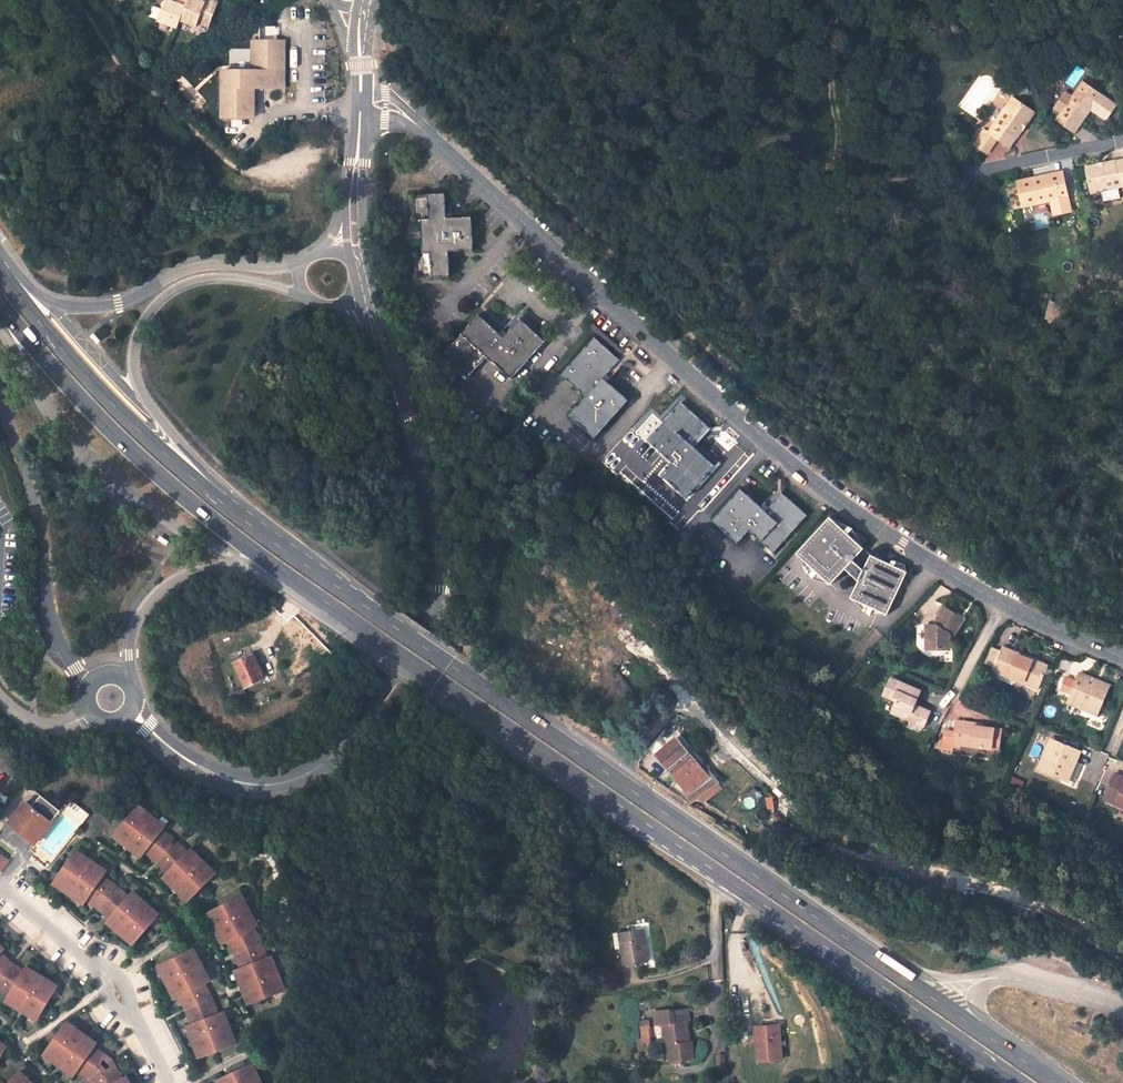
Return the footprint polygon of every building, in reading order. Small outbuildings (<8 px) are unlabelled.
[(163,25),(166,19),(174,0),(161,0),(150,0),(143,17),(163,25)] [(188,0),(174,0),(166,19),(182,26),(183,22),(195,26),(205,2),(200,0),(191,0),(191,1),(188,0)] [(231,69),(230,114),(262,116),(262,85),(292,86),(294,39),(262,38),(261,69),(231,69)] [(1081,83),(1054,120),(1071,133),(1092,105),(1099,111),(1096,114),(1105,120),(1114,108),(1081,83)] [(981,131),(971,145),(985,155),(995,142),(1005,149),(1030,115),(1011,100),(985,134),(981,131)] [(1083,173),(1088,197),(1122,189),(1122,164),(1083,173)] [(1037,186),(1060,181),(1059,176),(1036,181),(1036,182),(1037,186)] [(1068,216),(1060,181),(1037,186),(1036,182),(1018,186),(1023,209),(1047,204),(1050,220),(1068,216)] [(480,192),(447,192),(447,217),(456,217),(455,251),(446,251),(446,276),(481,276),(481,252),(506,251),(506,217),(480,217),(480,192)] [(620,312),(615,316),(619,321),(624,317),(620,312)] [(576,340),(551,318),(534,336),(509,314),(474,351),(499,375),(516,357),(541,379),(576,340)] [(648,365),(620,340),(586,376),(608,396),(591,414),(616,439),(651,402),(631,383),(648,365)] [(728,421),(699,394),(664,433),(688,455),(676,468),(702,492),(731,459),(711,440),(728,421)] [(823,507),(793,481),(777,500),(756,483),(728,514),(753,537),(765,524),(789,545),(823,507)] [(887,614),(905,569),(868,554),(865,562),(860,567),(852,559),(863,548),(828,515),(793,551),(807,565),(809,565),(828,584),(843,568),(856,579),(848,598),(887,614)] [(978,610),(957,600),(949,618),(941,618),(942,643),(966,642),(966,632),(963,629),(965,626),(969,628),(978,610)] [(1066,660),(1020,640),(1011,663),(1057,682),(1066,660)] [(242,688),(259,678),(246,655),(229,665),(242,688)] [(1118,674),(1099,667),(1087,696),(1121,710),(1122,707),(1122,680),(1117,678),(1118,674)] [(941,682),(911,669),(904,686),(918,692),(913,704),(930,712),(936,710),(945,714),(950,704),(934,696),(941,682)] [(974,724),(973,736),(980,737),(1019,742),(1021,730),(1013,729),(1014,720),(1002,718),(996,717),(996,715),(976,712),(974,724)] [(1021,730),(1022,721),(1014,720),(1013,729),(1021,730)] [(980,737),(973,736),(974,724),(964,722),(962,740),(979,742),(980,737)] [(1103,747),(1073,734),(1059,765),(1085,777),(1090,763),(1095,765),(1103,747)] [(692,800),(713,783),(680,744),(661,761),(692,800)] [(59,812),(39,797),(32,807),(26,802),(14,819),(25,827),(21,834),(35,844),(59,812)] [(165,824),(136,803),(112,835),(141,857),(145,851),(156,859),(172,836),(162,828),(165,824)] [(25,827),(14,819),(9,825),(21,834),(25,827)] [(178,841),(172,836),(156,859),(159,861),(178,841)] [(188,850),(178,841),(159,861),(168,870),(163,875),(189,900),(217,871),(191,846),(188,850)] [(106,871),(76,852),(55,886),(85,905),(88,901),(99,908),(114,884),(103,877),(106,871)] [(0,856),(0,875),(9,863),(0,856)] [(119,887),(114,884),(99,908),(101,910),(119,887)] [(130,895),(119,887),(101,910),(111,918),(108,922),(136,944),(161,913),(133,891),(130,895)] [(260,923),(243,892),(207,911),(224,942),(230,939),(237,951),(262,937),(255,926),(260,923)] [(623,958),(645,956),(641,924),(619,926),(623,958)] [(265,944),(262,937),(237,951),(238,954),(265,944)] [(0,941),(0,975),(14,961),(4,952),(8,949),(0,941)] [(265,944),(238,954),(243,966),(236,968),(249,1002),(287,988),(274,954),(269,956),(265,944)] [(197,946),(162,965),(179,997),(184,994),(190,1006),(215,992),(209,980),(214,977),(197,946)] [(14,961),(0,975),(0,987),(1,988),(16,964),(14,961)] [(27,971),(16,964),(1,988),(12,995),(9,1001),(39,1020),(60,986),(30,967),(27,971)] [(218,998),(215,992),(190,1006),(191,1009),(218,998)] [(218,998),(191,1009),(196,1021),(192,1022),(205,1056),(242,1040),(229,1007),(223,1010),(218,998)] [(660,1044),(662,1060),(687,1058),(686,1040),(680,1041),(679,1032),(683,1032),(682,1020),(684,1020),(683,1006),(665,1007),(664,1005),(653,1006),(654,1021),(660,1021),(662,1031),(657,1031),(658,1044),(660,1044)] [(99,1043),(70,1022),(46,1054),(75,1076),(79,1070),(90,1078),(107,1055),(96,1047),(99,1043)] [(634,1038),(645,1037),(644,1022),(633,1023),(634,1038)] [(754,1059),(778,1057),(776,1024),(752,1025),(754,1059)] [(13,1050),(0,1042),(0,1069),(13,1050)] [(223,1077),(226,1082),(271,1082),(258,1059),(223,1077)] [(92,1081),(94,1082),(132,1082),(128,1076),(124,1079),(117,1067),(92,1081)] [(25,1074),(16,1082),(34,1082),(25,1074)]
